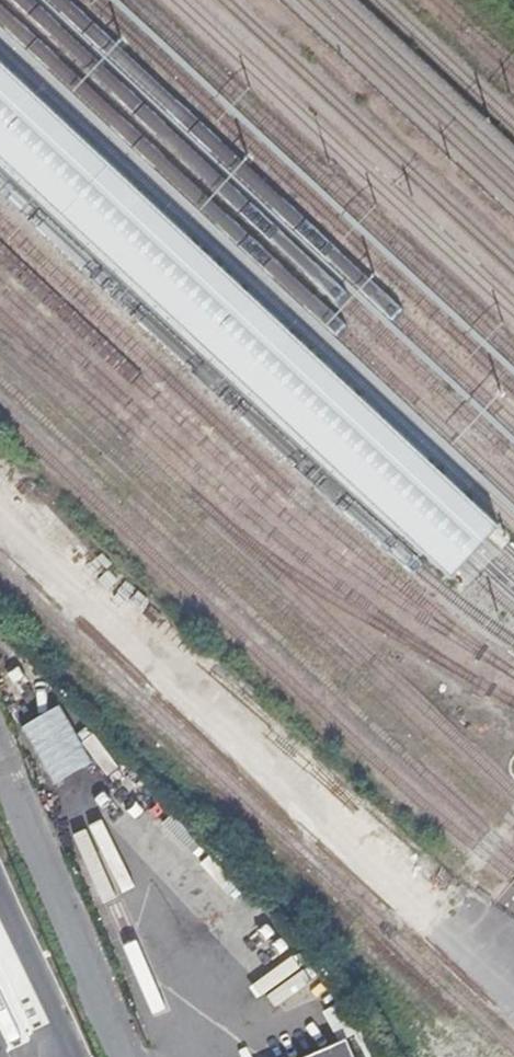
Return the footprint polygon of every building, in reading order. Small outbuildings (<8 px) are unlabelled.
[(180,877),(230,930),(256,906),(207,853),(180,877)] [(305,1056),(354,1056),(346,1039),(305,1056)]
